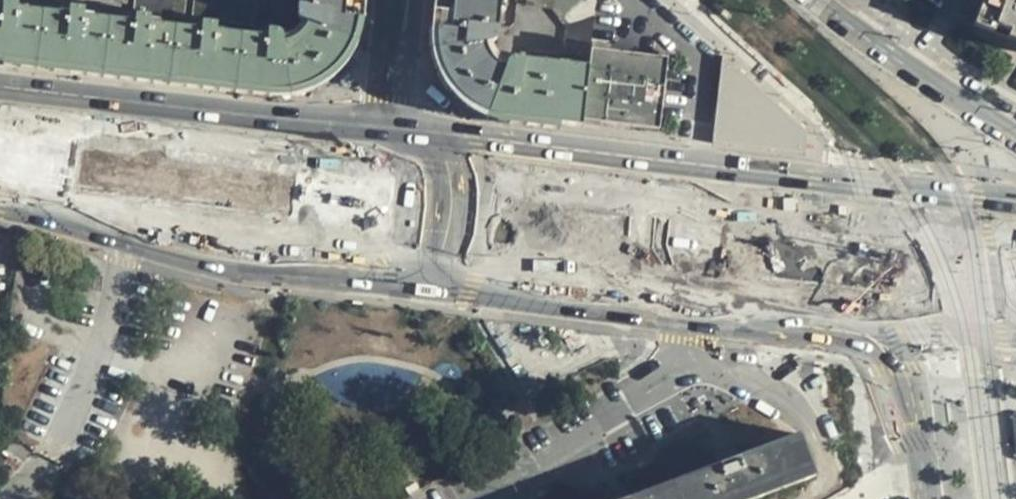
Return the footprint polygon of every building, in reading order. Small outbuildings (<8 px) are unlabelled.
[(0,6),(0,61),(264,91),(289,92),(314,83),(326,76),(336,66),(345,51),(354,25),(357,0),(302,0),(301,9),(296,8),(296,16),(298,22),(303,25),(305,24),(297,34),(282,44),(279,36),(274,32),(269,31),(266,31),(265,38),(223,33),(223,39),(214,38),(215,27),(200,24),(199,35),(189,35),(189,29),(148,24),(148,18),(143,18),(144,14),(182,18),(182,0),(132,0),(131,12),(88,7),(87,14),(92,16),(91,24),(82,22),(83,11),(70,10),(69,20),(58,19),(58,13),(25,10),(25,15),(16,14),(16,3),(3,1),(3,7),(0,6)] [(254,0),(192,0),(190,19),(251,26),(254,0)] [(437,37),(437,45),(439,60),(446,80),(450,87),(463,101),(481,112),(489,115),(505,119),(584,121),(590,65),(520,56),(514,57),(510,60),(506,64),(506,66),(504,67),(492,57),(490,54),(487,43),(493,41),(498,38),(500,32),(502,0),(441,0),(437,37)] [(598,0),(529,0),(529,4),(554,6),(569,29),(567,52),(592,55),(593,45),(598,0)] [(971,24),(1015,41),(1015,0),(980,0),(971,24)] [(669,54),(593,45),(592,55),(590,65),(584,121),(659,129),(669,54)] [(806,133),(721,58),(711,141),(804,152),(806,133)] [(816,476),(800,434),(625,498),(755,498),(816,476)]
